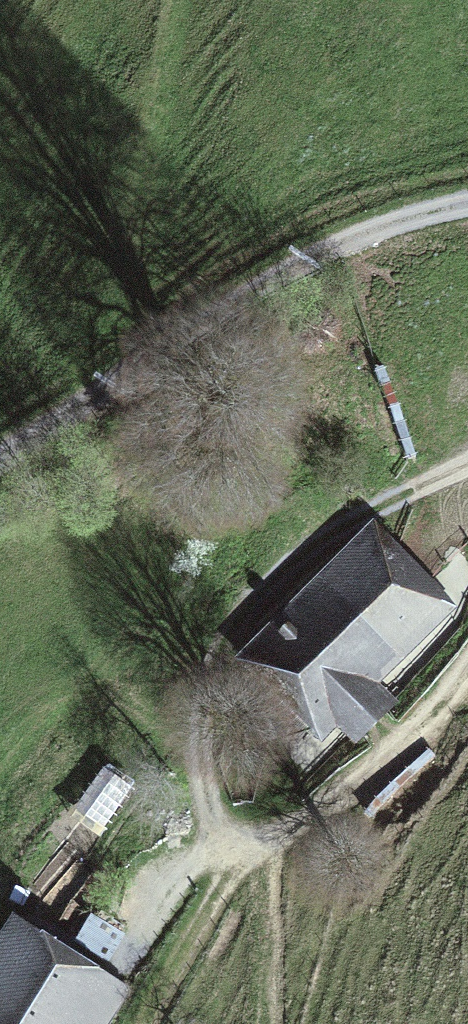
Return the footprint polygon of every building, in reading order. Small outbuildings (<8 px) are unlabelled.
[(372,533),(252,661),(318,722),(437,594),(372,533)] [(0,995),(0,1023),(122,1023),(133,1009),(41,941),(0,995)]
